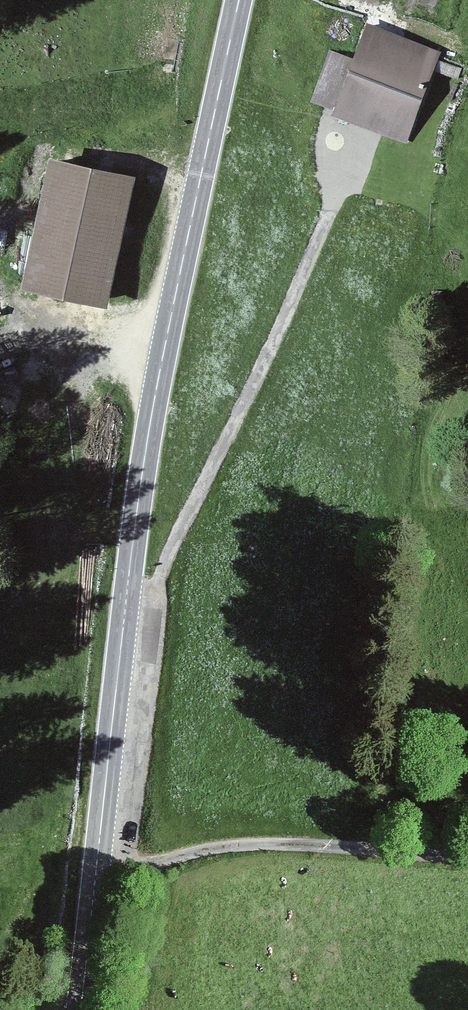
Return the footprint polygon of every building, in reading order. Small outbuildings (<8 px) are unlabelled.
[(367,26),(354,61),(331,51),(312,101),(336,109),(334,115),(406,140),(437,54),(367,26)] [(99,300),(126,177),(57,162),(30,285),(99,300)]
